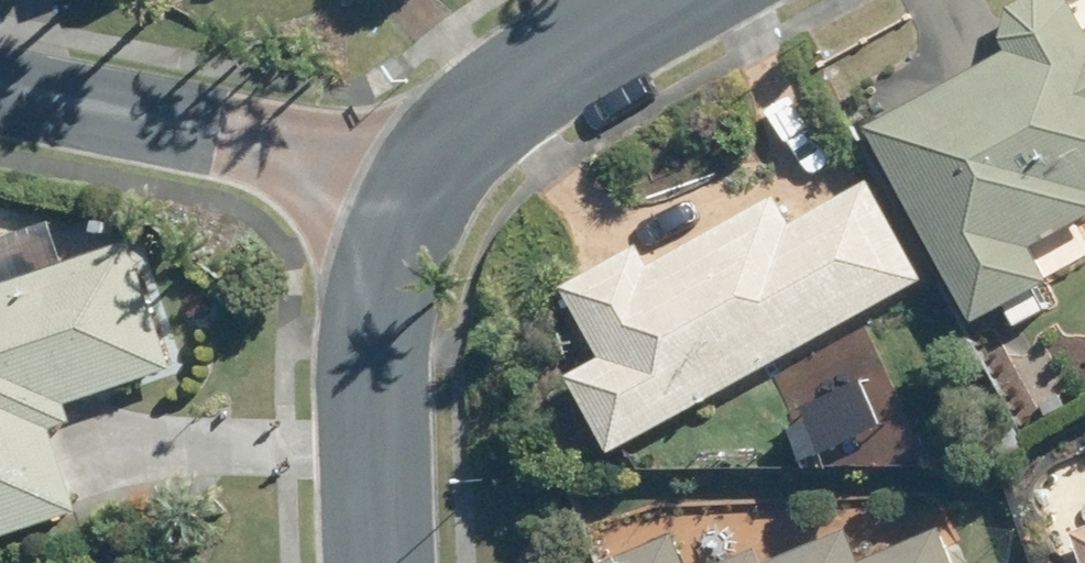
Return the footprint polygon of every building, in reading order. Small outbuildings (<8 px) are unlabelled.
[(1077,0),(1014,0),(1006,29),(1012,39),(871,116),(980,315),(1055,274),(1036,239),(1084,213),(1084,15),(1077,0)] [(642,237),(563,282),(602,354),(569,371),(610,445),(925,273),(872,176),(791,219),(776,193),(654,259),(642,237)] [(76,415),(71,398),(173,364),(129,235),(0,279),(0,531),(81,504),(53,422),(76,415)] [(1036,286),(1007,302),(1020,325),(1049,308),(1036,286)] [(986,434),(997,455),(1026,441),(1016,419),(986,434)] [(938,524),(864,555),(850,523),(769,557),(762,541),(707,562),(955,562),(938,524)] [(1076,528),(1084,555),(1084,525),(1076,528)] [(675,529),(597,562),(690,562),(675,529)]
